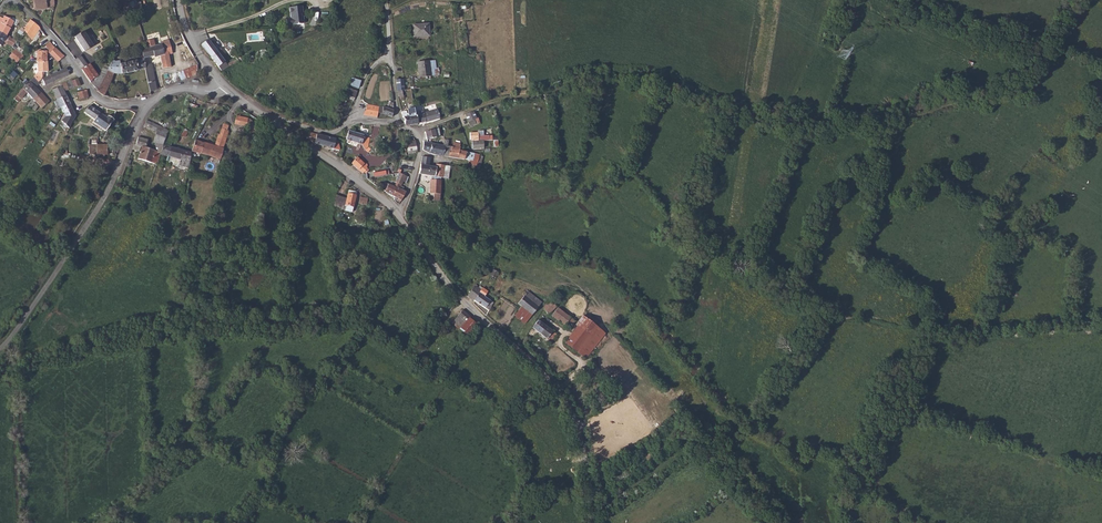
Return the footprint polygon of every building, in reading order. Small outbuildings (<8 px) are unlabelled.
[(54,6),(54,0),(33,0),(35,10),(47,8),(47,7),(54,6)] [(301,6),(289,7),(289,18),(285,18),(285,24),(302,23),(301,6)] [(0,21),(0,33),(1,33),(6,36),(14,21),(4,17),(2,22),(0,21)] [(27,31),(30,35),(37,25),(33,22),(30,19),(28,24),(25,28),(27,31)] [(413,35),(428,35),(427,23),(412,24),(413,35)] [(30,35),(33,40),(41,29),(37,25),(30,35)] [(41,29),(33,40),(36,42),(41,36),(40,35),(42,31),(41,29)] [(82,31),(73,38),(81,46),(84,51),(97,43),(92,37),(88,40),(87,39),(85,36),(82,31)] [(3,40),(3,42),(9,46),(10,44),(12,47),(16,42),(9,38),(6,36),(3,40)] [(150,92),(157,89),(150,56),(154,55),(154,57),(160,56),(162,68),(170,67),(165,42),(160,44),(161,45),(154,46),(153,39),(145,41),(146,48),(141,49),(143,59),(145,68),(148,87),(150,87),(150,92)] [(208,39),(201,44),(221,71),(228,66),(239,62),(238,60),(226,64),(220,56),(224,54),(220,48),(216,51),(208,39)] [(48,52),(49,53),(55,47),(51,42),(46,46),(49,51),(48,52)] [(49,53),(55,58),(58,61),(64,57),(55,47),(49,53)] [(23,54),(15,48),(10,55),(18,60),(23,54)] [(37,63),(47,62),(46,53),(46,51),(40,51),(36,51),(36,62),(37,63)] [(80,55),(74,59),(81,70),(87,65),(80,55)] [(116,67),(114,74),(122,74),(135,71),(145,68),(143,59),(136,61),(130,63),(120,64),(119,61),(116,62),(116,67)] [(419,76),(431,75),(429,60),(419,62),(419,76)] [(33,77),(38,82),(42,79),(43,76),(43,72),(47,71),(47,62),(37,63),(37,73),(33,77)] [(87,65),(81,70),(88,80),(90,82),(98,76),(90,64),(87,65)] [(105,76),(97,90),(97,91),(104,96),(111,80),(114,74),(112,73),(115,65),(111,64),(109,68),(105,76)] [(184,70),(186,79),(196,75),(198,70),(198,68),(197,65),(184,70)] [(103,68),(100,73),(105,76),(109,68),(108,68),(108,67),(107,66),(105,66),(104,67),(104,68),(103,68)] [(49,75),(52,82),(66,75),(64,69),(61,70),(49,75)] [(98,76),(90,82),(97,90),(105,76),(100,73),(99,73),(98,76)] [(49,75),(42,79),(45,85),(52,82),(49,75)] [(25,90),(33,99),(42,107),(47,103),(44,98),(45,97),(35,87),(39,83),(38,82),(33,77),(25,85),(22,88),(14,99),(18,102),(25,93),(23,92),(25,90)] [(352,77),(350,85),(359,87),(361,80),(352,77)] [(72,80),(74,87),(80,86),(78,78),(72,80)] [(403,79),(396,79),(397,95),(398,97),(403,96),(402,90),(405,90),(403,79)] [(60,85),(52,90),(56,99),(66,95),(64,91),(68,90),(66,82),(60,85)] [(348,88),(346,94),(355,98),(357,91),(348,88)] [(88,98),(87,90),(78,91),(78,95),(79,99),(88,98)] [(61,107),(70,104),(66,95),(56,99),(57,100),(54,102),(56,105),(55,106),(56,109),(61,107)] [(37,106),(31,100),(27,106),(26,106),(34,110),(37,106)] [(394,106),(394,103),(388,101),(386,108),(383,107),(379,107),(378,112),(392,117),(394,106)] [(70,104),(61,107),(63,113),(72,109),(70,104)] [(377,117),(378,112),(379,107),(374,106),(368,104),(364,116),(377,117)] [(94,120),(99,113),(89,105),(84,112),(94,120)] [(406,111),(402,112),(403,118),(404,118),(405,124),(411,122),(411,125),(417,124),(414,112),(413,108),(408,109),(408,114),(406,114),(406,111)] [(425,114),(423,114),(425,122),(428,122),(438,119),(438,117),(441,115),(441,114),(440,113),(439,112),(437,112),(436,110),(426,112),(425,114)] [(414,112),(417,124),(425,122),(423,114),(420,114),(419,111),(414,112)] [(465,114),(470,127),(479,123),(477,118),(476,119),(473,111),(465,114)] [(61,121),(69,128),(71,122),(75,115),(74,113),(66,117),(61,121)] [(94,120),(93,122),(105,130),(113,120),(108,116),(106,118),(99,113),(94,120)] [(196,118),(191,115),(185,127),(191,129),(193,125),(192,125),(196,118)] [(248,118),(236,116),(234,124),(247,126),(248,118)] [(248,118),(247,126),(256,133),(260,126),(248,118)] [(159,126),(147,120),(144,126),(156,132),(157,132),(159,126)] [(201,152),(218,157),(220,158),(229,131),(227,130),(229,125),(224,124),(220,135),(218,135),(215,146),(195,140),(192,151),(201,154),(201,152)] [(157,164),(160,153),(167,131),(168,130),(159,126),(157,132),(156,132),(153,142),(155,143),(154,147),(153,150),(154,151),(151,162),(157,164)] [(179,134),(179,135),(184,136),(189,130),(184,128),(181,132),(179,134)] [(433,129),(425,132),(426,140),(436,137),(436,136),(439,135),(438,128),(433,129)] [(168,156),(171,146),(170,146),(172,140),(177,141),(179,135),(179,134),(173,132),(173,133),(167,131),(160,153),(168,156)] [(348,131),(345,139),(361,144),(362,141),(368,143),(370,139),(363,137),(364,135),(348,131)] [(314,143),(324,146),(326,137),(319,135),(309,132),(307,139),(314,143)] [(478,133),(470,133),(470,140),(472,140),(472,149),(484,148),(483,147),(483,140),(489,140),(488,135),(478,136),(478,133)] [(148,140),(138,137),(135,144),(134,144),(132,149),(139,151),(140,146),(142,146),(138,158),(146,161),(151,162),(154,151),(153,150),(150,149),(145,148),(148,140)] [(326,137),(324,146),(333,148),(333,149),(339,150),(340,149),(337,140),(335,140),(335,139),(326,137)] [(367,147),(368,143),(362,141),(361,144),(367,154),(370,151),(367,147)] [(428,153),(443,156),(445,146),(443,146),(424,142),(423,150),(428,153)] [(472,164),(477,165),(479,155),(470,153),(459,150),(459,148),(458,148),(459,144),(453,143),(452,147),(450,146),(447,157),(461,159),(468,160),(468,163),(472,164)] [(99,154),(109,154),(110,145),(99,145),(99,154)] [(177,163),(187,165),(190,151),(171,146),(168,156),(178,159),(177,163)] [(186,167),(187,165),(177,163),(178,159),(168,156),(167,160),(171,161),(173,162),(173,163),(186,167)] [(422,156),(419,173),(434,176),(436,167),(429,166),(430,158),(422,156)] [(363,163),(356,157),(351,163),(363,173),(367,168),(365,167),(367,166),(367,165),(367,164),(366,163),(364,162),(363,163)] [(434,179),(440,180),(441,177),(442,177),(444,165),(436,164),(436,167),(434,176),(434,179)] [(406,176),(400,173),(396,183),(401,185),(406,176)] [(434,200),(440,201),(440,180),(434,179),(431,179),(430,193),(434,193),(434,200)] [(401,200),(406,192),(397,187),(396,188),(385,183),(384,186),(387,188),(385,191),(401,200)] [(349,190),(346,199),(344,205),(337,201),(335,206),(341,208),(344,210),(352,212),(356,195),(357,191),(349,190)] [(336,194),(334,200),(337,201),(344,205),(346,199),(336,194)] [(357,203),(366,204),(367,198),(359,196),(357,203)] [(374,218),(376,209),(367,207),(365,217),(374,218)] [(475,284),(467,296),(488,310),(493,303),(484,297),(487,291),(482,288),(480,290),(476,287),(477,286),(475,284)] [(517,303),(520,305),(531,314),(542,301),(527,290),(526,291),(525,290),(523,290),(522,291),(521,292),(521,294),(523,295),(517,303)] [(556,304),(551,299),(546,303),(543,309),(548,313),(553,309),(556,304)] [(519,307),(515,314),(525,322),(531,314),(520,305),(518,307),(519,307)] [(578,321),(558,306),(551,315),(564,324),(567,321),(574,326),(578,321)] [(457,315),(457,316),(466,322),(469,318),(470,316),(461,309),(457,315)] [(457,316),(453,321),(462,328),(466,322),(457,316)] [(586,316),(565,342),(573,348),(586,358),(607,333),(586,316)] [(466,322),(462,328),(461,329),(469,335),(477,324),(469,318),(466,322)] [(538,319),(532,327),(550,341),(555,334),(551,331),(552,330),(538,319)]
